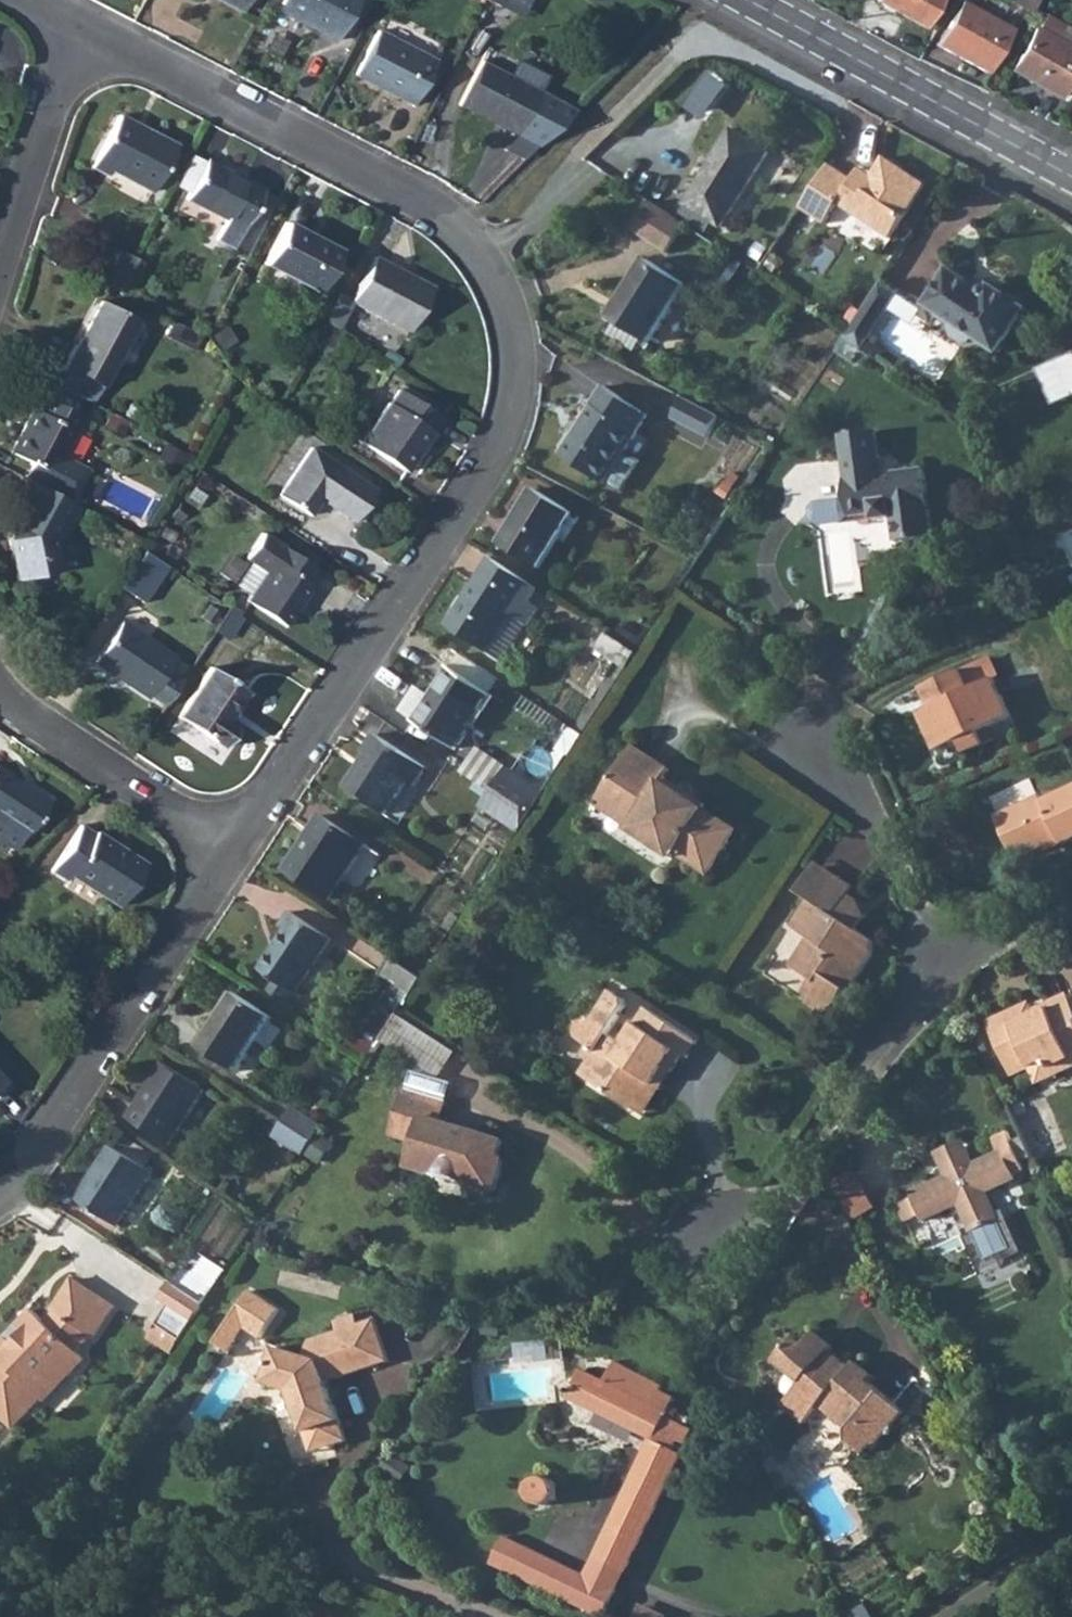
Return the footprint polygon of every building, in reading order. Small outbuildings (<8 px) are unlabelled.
[(244,21),(254,0),(201,0),(244,21)] [(280,23),(339,52),(362,5),(352,0),(292,0),(280,23)] [(923,25),(937,0),(880,0),(923,25)] [(1010,28),(962,1),(938,43),(986,70),(1010,28)] [(1036,27),(1011,70),(1057,96),(1071,69),(1071,47),(1036,27)] [(381,41),(359,86),(416,115),(438,70),(381,41)] [(508,77),(538,92),(545,77),(515,62),(508,77)] [(480,63),(458,108),(516,137),(529,111),(558,125),(573,109),(538,92),(508,77),(480,63)] [(529,111),(516,137),(536,147),(558,125),(529,111)] [(123,122),(95,173),(113,183),(116,177),(156,198),(180,152),(123,122)] [(732,136),(684,213),(724,238),(771,160),(732,136)] [(209,173),(193,164),(179,192),(195,200),(209,173)] [(829,172),(800,216),(824,232),(838,211),(891,245),(926,191),(886,165),(873,183),(871,186),(864,189),(856,184),(853,188),(829,172)] [(195,200),(191,209),(232,230),(222,251),(238,258),(266,205),(269,200),(211,170),(209,173),(195,200)] [(280,212),(266,205),(238,258),(252,266),(280,212)] [(689,236),(652,212),(634,241),(671,265),(689,236)] [(290,233),(268,274),(321,302),(343,261),(290,233)] [(112,287),(111,293),(126,300),(142,268),(125,259),(112,287)] [(343,300),(327,330),(343,340),(359,310),(413,338),(436,294),(379,265),(357,308),(343,300)] [(650,269),(614,327),(653,352),(689,295),(650,269)] [(945,273),(919,309),(990,356),(1020,312),(982,287),(976,289),(972,291),(945,273)] [(850,338),(845,346),(864,358),(900,301),(882,290),(869,310),(850,338)] [(98,305),(65,374),(67,374),(102,390),(104,391),(136,323),(98,305)] [(1033,371),(1050,409),(1071,399),(1071,355),(1071,354),(1033,371)] [(102,390),(67,374),(59,392),(94,408),(102,390)] [(399,387),(365,444),(410,471),(444,414),(399,387)] [(593,414),(561,465),(603,493),(635,443),(634,443),(646,424),(604,396),(592,414),(593,414)] [(78,512),(93,480),(65,466),(85,424),(49,406),(42,421),(37,419),(16,464),(37,473),(29,489),(38,493),(78,512)] [(683,406),(673,426),(709,444),(720,424),(683,406)] [(836,440),(838,464),(875,460),(872,436),(836,440)] [(314,453),(286,501),(317,520),(327,503),(360,522),(379,492),(314,453)] [(875,460),(838,464),(840,482),(877,477),(875,460)] [(877,477),(840,482),(844,520),(866,517),(867,524),(886,522),(888,547),(927,542),(920,473),(877,477)] [(78,512),(38,493),(29,512),(24,510),(13,536),(9,536),(8,553),(11,554),(19,593),(64,582),(57,547),(67,548),(83,514),(78,512)] [(534,500),(499,555),(538,579),(573,524),(534,500)] [(268,535),(252,560),(270,573),(252,601),(290,627),(317,587),(312,584),(321,571),(268,535)] [(130,585),(124,595),(147,610),(170,574),(161,568),(148,558),(130,585)] [(536,595),(490,565),(462,608),(466,610),(452,632),(490,656),(513,620),(527,628),(528,629),(537,615),(527,609),(536,595)] [(513,620),(490,656),(502,664),(527,628),(513,620)] [(147,710),(164,721),(180,696),(163,685),(173,671),(119,634),(91,676),(146,712),(147,710)] [(605,640),(594,656),(619,675),(624,679),(636,660),(632,657),(605,640)] [(941,702),(932,706),(920,711),(937,750),(959,741),(965,753),(994,740),(989,728),(1012,718),(994,679),(971,688),(962,670),(932,683),(941,702)] [(450,675),(413,730),(453,757),(489,701),(450,675)] [(210,683),(178,733),(222,763),(236,744),(227,738),(247,707),(210,683)] [(932,683),(923,686),(932,706),(941,702),(932,683)] [(365,763),(343,796),(383,822),(405,789),(412,794),(424,776),(373,742),(361,760),(365,763)] [(629,749),(591,803),(611,816),(616,809),(632,819),(630,823),(659,841),(663,836),(677,845),(671,854),(704,876),(731,834),(699,812),(701,808),(660,780),(664,774),(629,749)] [(536,802),(499,778),(486,799),(522,823),(536,802)] [(28,852),(52,816),(0,783),(0,834),(28,852)] [(993,819),(1012,860),(1057,841),(1059,846),(1071,840),(1071,788),(1039,802),(1038,799),(993,819)] [(473,819),(509,843),(522,823),(486,799),(473,819)] [(611,816),(608,820),(624,831),(622,834),(665,862),(669,856),(671,854),(677,845),(663,836),(659,841),(630,823),(632,819),(616,809),(611,816)] [(319,824),(283,879),(328,909),(364,854),(319,824)] [(85,841),(52,884),(68,896),(72,891),(117,925),(148,883),(100,847),(98,850),(85,841)] [(354,875),(365,883),(384,853),(373,845),(354,875)] [(803,942),(785,970),(806,984),(797,996),(800,1010),(811,1017),(823,1015),(837,994),(841,997),(865,962),(866,944),(851,935),(859,922),(851,903),(843,899),(848,892),(812,867),(792,896),(805,905),(787,931),(803,942)] [(330,950),(288,922),(278,937),(284,941),(258,981),(275,992),(266,1005),(291,1021),(300,1006),(296,1004),(330,950)] [(395,972),(386,986),(407,999),(414,1004),(423,990),(416,986),(395,972)] [(576,1079),(632,1115),(657,1078),(664,1083),(679,1061),(682,1063),(693,1046),(643,1013),(618,1048),(604,1040),(621,1014),(620,1002),(609,995),(585,1028),(581,1026),(578,1026),(573,1028),(571,1036),(572,1041),(592,1054),(576,1079)] [(1026,1074),(1043,1066),(1047,1075),(1068,1065),(1071,1072),(1071,1013),(1066,1000),(1046,1009),(1049,1016),(1033,1023),(1027,1010),(985,1029),(1010,1082),(1026,1074)] [(234,1005),(198,1060),(235,1084),(271,1029),(234,1005)] [(400,1013),(384,1039),(442,1074),(458,1048),(400,1013)] [(13,1080),(0,1066),(0,1093),(13,1080)] [(163,1076),(128,1130),(170,1158),(205,1104),(163,1076)] [(1014,1106),(1036,1159),(1071,1145),(1049,1092),(1014,1106)] [(399,1095),(385,1140),(410,1147),(403,1170),(430,1178),(432,1174),(456,1180),(455,1185),(489,1194),(498,1161),(493,1159),(497,1144),(439,1127),(433,1124),(438,1107),(399,1095)] [(295,1106),(277,1135),(324,1163),(341,1134),(295,1106)] [(950,1176),(912,1193),(924,1220),(960,1204),(986,1260),(1013,1247),(987,1191),(1018,1176),(1017,1174),(1027,1169),(1009,1132),(996,1138),(1001,1151),(976,1162),(967,1143),(940,1155),(950,1176)] [(111,1156),(74,1211),(117,1239),(153,1183),(111,1156)] [(839,1181),(827,1188),(849,1225),(860,1218),(839,1181)] [(213,1299),(180,1277),(170,1292),(175,1295),(199,1310),(204,1313),(213,1299)] [(286,1311),(257,1291),(222,1344),(235,1353),(252,1329),(267,1338),(286,1311)] [(75,1292),(54,1324),(57,1326),(46,1334),(33,1322),(6,1349),(10,1353),(0,1363),(0,1427),(13,1439),(41,1410),(38,1407),(61,1383),(67,1388),(83,1370),(75,1363),(93,1348),(95,1350),(115,1317),(75,1292)] [(156,1333),(180,1350),(204,1313),(199,1310),(175,1295),(170,1292),(159,1308),(169,1315),(156,1333)] [(339,1324),(341,1334),(362,1327),(358,1317),(339,1324)] [(292,1393),(305,1434),(319,1430),(326,1451),(347,1444),(328,1384),(389,1364),(375,1323),(362,1327),(341,1334),(314,1343),(308,1358),(280,1349),(268,1385),(292,1393)] [(778,1412),(799,1430),(812,1415),(822,1416),(846,1437),(845,1446),(847,1447),(861,1459),(871,1449),(873,1450),(902,1417),(866,1387),(870,1382),(852,1367),(846,1374),(826,1357),(829,1353),(811,1337),(800,1349),(792,1342),(772,1366),(798,1389),(778,1412)] [(648,1442),(593,1557),(624,1574),(681,1454),(674,1450),(678,1440),(685,1445),(692,1430),(666,1416),(675,1399),(661,1392),(664,1387),(615,1363),(605,1382),(583,1370),(569,1397),(648,1442)] [(319,1430),(305,1434),(312,1455),(326,1451),(319,1430)] [(535,1482),(532,1488),(533,1496),(537,1502),(543,1505),(551,1504),(557,1500),(560,1495),(560,1487),(557,1481),(553,1477),(547,1476),(540,1477),(535,1482)] [(583,1577),(503,1538),(490,1565),(598,1616),(603,1616),(615,1592),(583,1577)] [(593,1557),(583,1577),(615,1592),(624,1574),(593,1557)] [(670,1610),(640,1601),(635,1616),(668,1616),(670,1610)]
